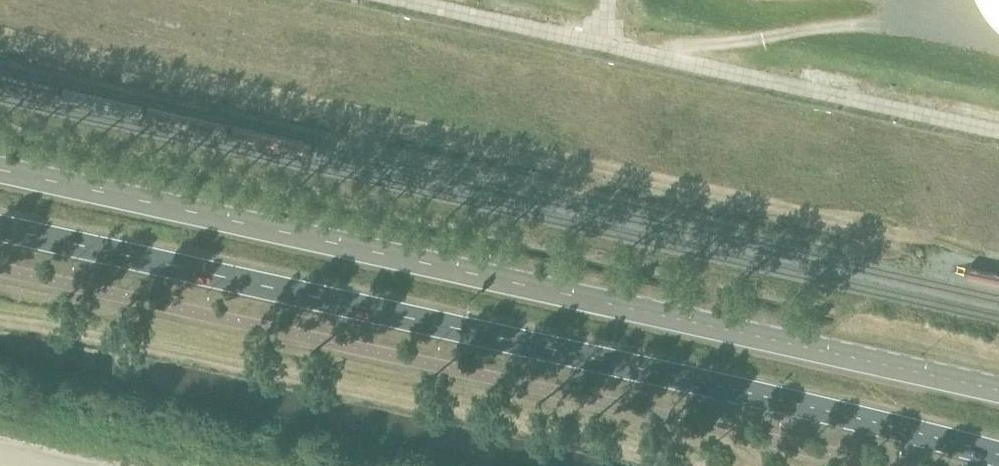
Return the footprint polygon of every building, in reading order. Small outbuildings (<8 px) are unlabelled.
[(991,3),(992,5),(998,10),(998,11),(998,0),(988,0),(991,3)]
